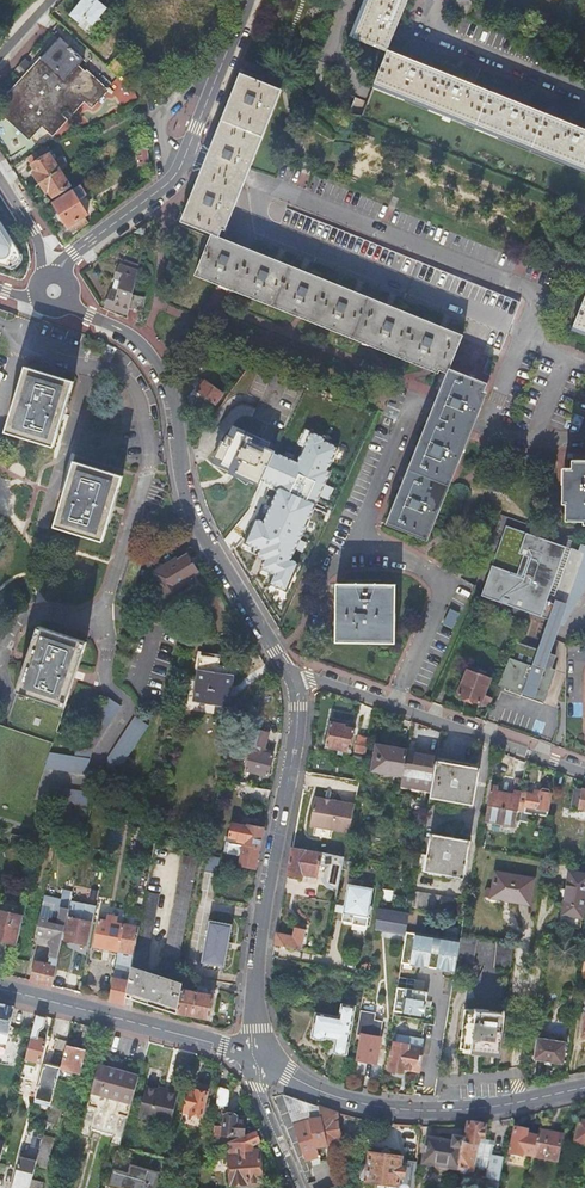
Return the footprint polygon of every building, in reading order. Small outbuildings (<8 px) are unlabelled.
[(89,0),(84,0),(71,16),(81,23),(84,18),(93,25),(106,8),(97,1),(94,4),(89,0)] [(388,50),(408,0),(369,0),(354,38),(386,52),(388,50)] [(465,0),(458,0),(453,8),(465,15),(471,4),(465,0)] [(27,73),(73,115),(84,103),(92,110),(109,92),(87,71),(85,73),(79,67),(85,60),(61,38),(41,60),(40,59),(27,73)] [(386,52),(374,83),(543,152),(584,170),(584,131),(557,119),(388,50),(386,52)] [(125,52),(109,68),(118,76),(132,63),(134,61),(125,52)] [(73,115),(27,73),(7,94),(11,98),(0,110),(0,115),(29,141),(41,128),(52,138),(73,115)] [(217,238),(226,217),(248,165),(278,89),(265,84),(241,74),(233,93),(216,134),(187,206),(180,223),(211,236),(217,238)] [(360,120),(584,211),(584,170),(374,83),(360,120)] [(60,170),(67,166),(62,159),(55,163),(46,149),(28,159),(37,171),(34,173),(40,183),(60,170)] [(60,170),(40,183),(46,192),(49,191),(53,197),(70,186),(60,170)] [(86,196),(80,186),(53,203),(68,227),(73,235),(89,224),(85,217),(87,215),(79,201),(86,196)] [(146,236),(149,222),(135,233),(146,236)] [(10,269),(17,267),(20,263),(21,255),(0,223),(0,266),(10,269)] [(211,236),(196,274),(223,285),(300,316),(433,369),(445,374),(446,375),(449,369),(449,368),(448,368),(461,335),(217,238),(211,236)] [(106,307),(128,315),(129,308),(132,295),(137,272),(120,267),(116,279),(122,281),(118,294),(111,292),(106,307)] [(574,321),(584,325),(584,294),(574,321)] [(144,298),(132,295),(129,308),(141,311),(144,298)] [(437,396),(423,428),(384,524),(422,539),(485,383),(449,369),(446,375),(437,396)] [(53,453),(74,387),(24,371),(4,438),(53,453)] [(197,390),(214,403),(221,394),(204,381),(197,390)] [(232,425),(228,435),(235,438),(238,431),(252,438),(251,441),(267,448),(270,442),(247,432),(232,425)] [(227,434),(224,441),(221,439),(213,457),(221,461),(219,465),(231,471),(236,473),(259,483),(260,481),(273,451),(267,448),(251,441),(252,438),(238,431),(235,438),(228,435),(227,434)] [(273,451),(260,481),(278,490),(263,522),(257,519),(246,544),(261,550),(259,556),(267,560),(263,569),(276,574),(272,584),(286,590),(297,564),(290,561),(315,502),(339,447),(326,442),(327,439),(310,431),(297,461),(273,451)] [(571,457),(571,465),(566,465),(566,518),(584,518),(584,457),(571,457)] [(54,532),(102,547),(122,482),(74,467),(71,476),(54,532)] [(480,596),(550,621),(539,652),(515,643),(499,682),(525,692),(525,693),(532,696),(532,694),(545,699),(554,673),(550,672),(551,669),(555,659),(549,657),(546,656),(566,600),(554,596),(549,594),(565,548),(506,526),(480,596)] [(571,549),(554,596),(566,600),(546,656),(549,657),(584,555),(584,554),(571,549)] [(198,572),(187,555),(178,560),(177,559),(153,573),(167,596),(190,582),(188,578),(198,572)] [(396,647),(397,589),(338,589),(337,647),(396,647)] [(477,593),(472,591),(468,603),(472,604),(477,593)] [(15,698),(64,714),(85,650),(36,633),(15,698)] [(221,660),(201,656),(194,702),(228,707),(233,678),(230,677),(231,669),(219,667),(221,660)] [(489,707),(492,698),(484,695),(490,679),(478,675),(479,671),(469,667),(468,671),(467,670),(457,695),(489,707)] [(499,682),(497,686),(544,703),(555,671),(551,669),(550,672),(554,673),(545,699),(532,694),(532,696),(525,693),(525,692),(499,682)] [(50,754),(47,767),(88,775),(92,751),(122,706),(109,698),(80,743),(77,759),(50,754)] [(106,775),(120,778),(123,765),(148,725),(135,717),(108,759),(106,775)] [(344,726),(332,723),(327,747),(350,752),(354,730),(344,728),(344,726)] [(270,733),(252,728),(248,744),(258,747),(257,751),(252,750),(247,770),(268,776),(273,756),(264,753),(270,733)] [(355,753),(365,755),(368,738),(358,736),(355,753)] [(402,776),(406,751),(377,746),(374,762),(376,763),(375,771),(402,776)] [(402,776),(399,791),(430,796),(437,756),(406,751),(402,776)] [(472,764),(438,758),(431,799),(473,806),(480,769),(472,767),(472,764)] [(525,762),(516,759),(513,777),(515,778),(512,796),(496,793),(497,787),(491,786),(488,806),(517,812),(520,794),(525,762)] [(51,801),(90,809),(93,794),(54,785),(51,801)] [(271,791),(245,785),(244,790),(250,794),(249,799),(269,803),(271,791)] [(573,788),(570,810),(572,811),(573,808),(584,810),(584,790),(573,788)] [(520,794),(517,812),(539,816),(539,815),(546,816),(551,794),(550,793),(551,792),(548,789),(544,789),(542,790),(542,793),(538,792),(537,796),(520,794)] [(310,826),(349,833),(354,805),(315,798),(310,826)] [(517,812),(488,806),(486,823),(515,828),(517,812)] [(230,837),(227,836),(226,842),(235,844),(236,838),(239,839),(239,841),(242,842),(241,845),(260,849),(264,829),(249,825),(248,827),(233,824),(230,837)] [(11,833),(8,843),(38,851),(41,841),(11,833)] [(470,842),(431,835),(430,841),(423,839),(418,870),(462,878),(461,879),(464,880),(464,878),(465,878),(470,842)] [(256,868),(260,849),(241,845),(235,844),(226,842),(224,850),(229,851),(228,854),(242,857),(240,865),(256,868)] [(321,853),(294,847),(288,876),(301,878),(302,874),(317,877),(321,853)] [(198,859),(184,857),(165,958),(179,960),(198,859)] [(570,871),(563,914),(583,917),(584,903),(584,874),(570,871)] [(496,873),(493,894),(510,897),(510,902),(530,905),(535,879),(496,873)] [(373,888),(348,882),(340,919),(350,922),(350,923),(364,926),(363,929),(365,929),(368,912),(370,913),(372,904),(370,903),(373,888)] [(65,927),(64,929),(68,930),(66,940),(86,945),(90,922),(83,920),(84,916),(78,915),(77,919),(74,918),(78,893),(72,892),(72,896),(69,909),(65,927)] [(181,988),(182,983),(141,970),(155,895),(145,893),(139,928),(134,954),(131,969),(126,996),(177,1012),(181,988)] [(414,893),(412,909),(465,918),(467,902),(414,893)] [(69,909),(72,896),(65,894),(62,907),(69,909)] [(43,902),(40,917),(52,920),(53,916),(59,917),(62,907),(55,906),(55,904),(43,902)] [(30,981),(52,986),(64,929),(65,927),(69,909),(62,907),(59,917),(53,916),(52,920),(40,917),(36,935),(43,936),(45,935),(50,936),(50,938),(49,942),(51,946),(52,946),(49,961),(52,962),(51,965),(35,961),(30,981)] [(410,916),(378,910),(375,928),(407,934),(410,916)] [(16,943),(20,930),(23,916),(0,911),(0,940),(16,943)] [(118,951),(123,925),(117,924),(118,917),(107,915),(106,922),(99,921),(94,946),(118,951)] [(464,921),(464,919),(456,918),(455,925),(463,927),(464,921)] [(233,925),(210,920),(202,963),(224,967),(233,925)] [(139,928),(123,925),(118,951),(134,954),(139,928)] [(274,945),(292,948),(294,938),(277,934),(274,945)] [(457,961),(460,943),(407,934),(402,964),(455,973),(457,961)] [(478,938),(462,935),(460,943),(457,961),(474,964),(478,938)] [(510,971),(514,943),(498,941),(495,968),(510,971)] [(109,1001),(125,1005),(126,996),(131,969),(115,966),(109,1001)] [(198,986),(214,989),(215,981),(199,978),(198,986)] [(181,988),(177,1012),(209,1018),(214,989),(198,986),(197,990),(181,988)] [(427,992),(397,988),(393,1015),(423,1020),(427,992)] [(347,1004),(342,1003),(340,1017),(316,1012),(315,1022),(314,1022),(313,1026),(313,1027),(312,1036),(313,1036),(314,1038),(321,1040),(322,1038),(325,1039),(324,1043),(334,1045),(333,1051),(335,1051),(336,1053),(343,1054),(345,1053),(347,1053),(348,1047),(349,1047),(350,1041),(349,1041),(355,1006),(351,1005),(351,1004),(347,1003),(347,1004)] [(14,1008),(0,1005),(0,1043),(6,1044),(14,1008)] [(501,1053),(506,1010),(504,1010),(503,1012),(491,1010),(491,1011),(476,1008),(475,1010),(468,1008),(462,1047),(501,1053)] [(376,1014),(360,1011),(356,1034),(362,1035),(358,1060),(377,1063),(384,1021),(375,1019),(376,1014)] [(44,1027),(46,1016),(36,1013),(25,1058),(40,1062),(46,1040),(37,1038),(39,1030),(41,1030),(44,1027)] [(88,1044),(92,1027),(84,1025),(80,1041),(88,1044)] [(398,1030),(397,1034),(423,1039),(424,1035),(398,1030)] [(423,1039),(397,1034),(391,1069),(403,1070),(404,1067),(418,1070),(423,1039)] [(537,1037),(534,1060),(561,1064),(565,1042),(537,1037)] [(60,1069),(81,1074),(87,1050),(66,1046),(61,1067),(60,1069)] [(54,1092),(57,1081),(60,1069),(61,1067),(44,1063),(35,1098),(52,1102),(54,1092)] [(112,1132),(129,1074),(99,1066),(89,1107),(87,1106),(81,1133),(90,1135),(92,1127),(101,1129),(112,1132)] [(110,1140),(121,1144),(139,1077),(129,1074),(112,1132),(112,1135),(110,1140)] [(62,1110),(71,1112),(78,1086),(57,1081),(54,1092),(65,1095),(62,1110)] [(230,1090),(219,1086),(217,1105),(228,1106),(230,1090)] [(168,1093),(146,1088),(139,1117),(171,1124),(179,1093),(169,1091),(168,1093)] [(189,1088),(183,1111),(202,1116),(208,1093),(189,1088)] [(58,1124),(62,1110),(65,1095),(54,1092),(52,1102),(47,1121),(58,1124)] [(320,1107),(284,1094),(282,1096),(306,1160),(312,1158),(317,1180),(309,1184),(310,1187),(327,1187),(328,1187),(336,1183),(333,1167),(334,1167),(332,1159),(321,1161),(320,1155),(320,1154),(318,1146),(328,1144),(320,1107)] [(342,1141),(337,1112),(320,1107),(328,1144),(329,1144),(342,1141)] [(214,1126),(212,1148),(222,1144),(227,1142),(228,1137),(223,1137),(223,1134),(243,1136),(245,1119),(237,1119),(237,1115),(225,1115),(224,1127),(214,1126)] [(584,1145),(584,1123),(580,1122),(576,1143),(584,1145)] [(504,1158),(492,1156),(494,1146),(488,1145),(488,1141),(484,1140),(485,1127),(481,1127),(481,1125),(479,1124),(474,1124),(474,1126),(469,1125),(469,1126),(467,1141),(463,1141),(459,1171),(460,1171),(460,1174),(464,1176),(470,1175),(470,1172),(472,1173),(474,1167),(490,1170),(486,1187),(498,1187),(504,1158)] [(252,1151),(252,1145),(264,1140),(260,1129),(244,1136),(243,1136),(228,1142),(228,1149),(231,1185),(263,1182),(260,1150),(252,1151)] [(523,1155),(534,1157),(537,1138),(528,1136),(529,1132),(516,1129),(510,1155),(523,1158),(523,1155)] [(537,1138),(534,1157),(557,1162),(563,1135),(539,1130),(537,1138)] [(36,1162),(35,1165),(47,1168),(54,1139),(43,1136),(36,1162)] [(458,1170),(459,1171),(463,1141),(444,1138),(444,1141),(427,1139),(426,1148),(425,1148),(422,1161),(423,1161),(423,1165),(435,1167),(435,1169),(436,1172),(439,1172),(443,1173),(445,1173),(447,1171),(447,1169),(458,1170)] [(222,1144),(212,1148),(215,1154),(224,1150),(222,1144)] [(413,1187),(414,1187),(415,1175),(404,1173),(405,1168),(405,1166),(399,1166),(400,1157),(389,1156),(380,1154),(369,1153),(366,1179),(395,1183),(394,1185),(413,1187)] [(32,1180),(35,1165),(36,1162),(19,1157),(11,1187),(30,1187),(32,1180)] [(129,1163),(127,1171),(112,1167),(108,1185),(117,1187),(155,1187),(159,1171),(129,1163)] [(43,1183),(32,1180),(30,1187),(42,1187),(43,1183)]
